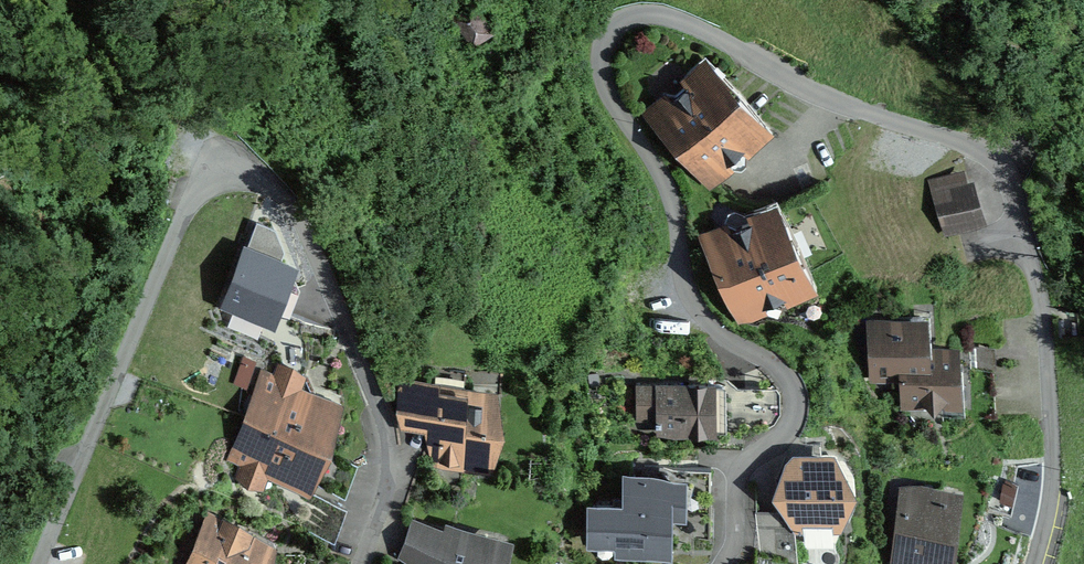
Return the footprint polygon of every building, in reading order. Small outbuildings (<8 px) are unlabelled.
[(459,19),(473,43),(495,31),(481,7),(459,19)] [(775,128),(706,52),(640,112),(710,187),(775,128)] [(986,221),(973,177),(967,179),(963,168),(927,179),(944,233),(986,221)] [(816,287),(773,194),(694,230),(737,323),(816,287)] [(295,260),(245,243),(224,305),(274,322),(295,260)] [(962,405),(958,341),(929,343),(927,313),(863,316),(867,379),(897,378),(899,409),(962,405)] [(996,367),(995,344),(973,345),(974,368),(996,367)] [(343,401),(300,384),(305,372),(278,361),(273,373),(261,369),(243,414),(325,446),(343,401)] [(499,427),(494,385),(437,381),(437,378),(396,375),(394,409),(400,427),(422,429),(431,464),(489,469),(499,427)] [(712,376),(712,378),(653,379),(653,382),(635,382),(634,411),(654,411),(654,433),(715,432),(715,428),(762,428),(773,422),(779,411),(778,391),(774,385),(736,386),(726,375),(712,376)] [(243,414),(225,460),(238,465),(233,477),(263,488),(267,477),(307,493),(311,483),(324,450),(325,446),(243,414)] [(794,557),(791,526),(837,523),(851,483),(832,446),(786,449),(767,489),(783,514),(751,516),(747,551),(759,553),(794,557)] [(344,495),(356,462),(324,450),(311,483),(344,495)] [(619,501),(708,503),(708,467),(666,466),(666,470),(620,469),(619,501)] [(1009,511),(1017,480),(993,474),(986,506),(1009,511)] [(962,485),(899,478),(888,563),(952,563),(962,485)] [(707,555),(708,503),(619,501),(585,501),(584,544),(613,544),(613,554),(707,555)] [(275,542),(205,512),(183,563),(266,563),(275,542)] [(413,563),(500,563),(510,536),(442,518),(440,524),(410,516),(396,555),(413,563)] [(1024,532),(992,521),(977,563),(1012,563),(1024,532)]
